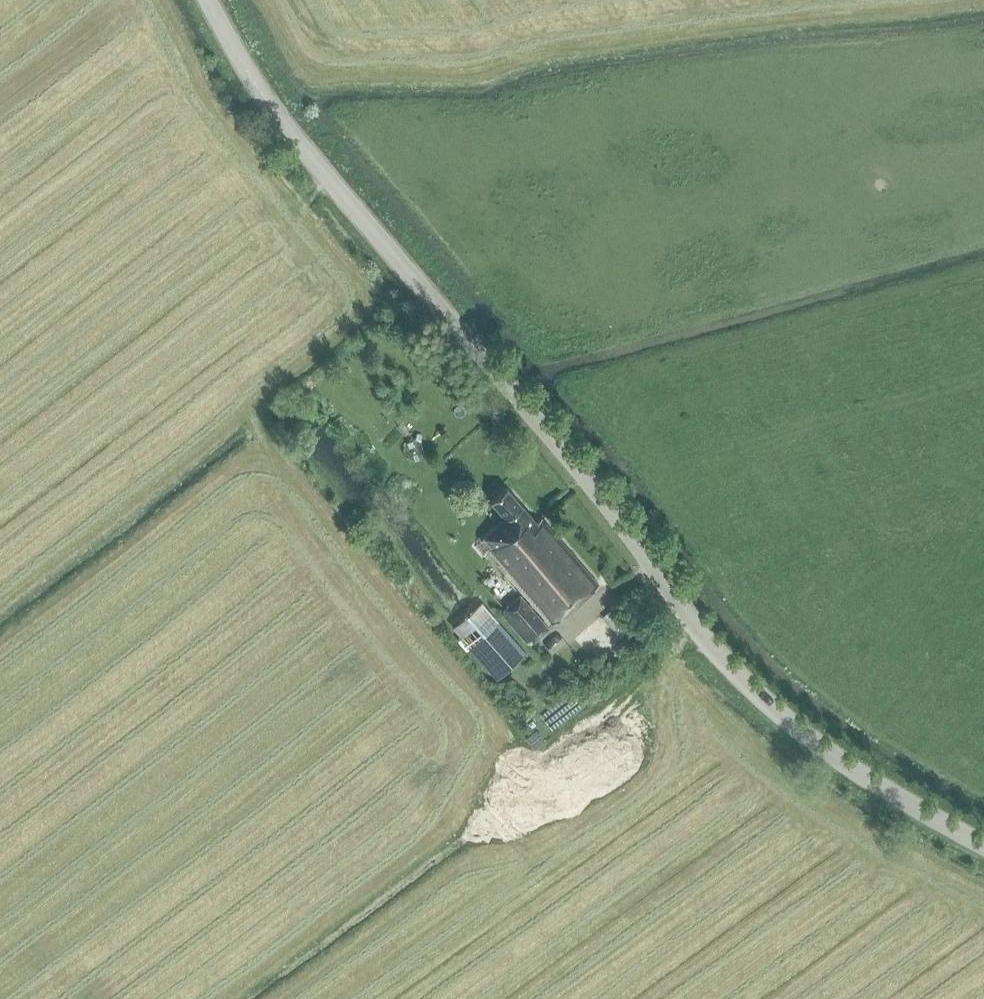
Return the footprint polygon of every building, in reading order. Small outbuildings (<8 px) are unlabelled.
[(491,501),(505,518),(473,546),(482,556),(489,551),(507,572),(503,576),(520,594),(500,612),(526,642),(531,638),(533,641),(547,628),(542,622),(546,618),(552,624),(598,585),(540,519),(536,523),(506,488),(491,501)] [(453,627),(494,673),(522,649),(481,602),(453,627)]
